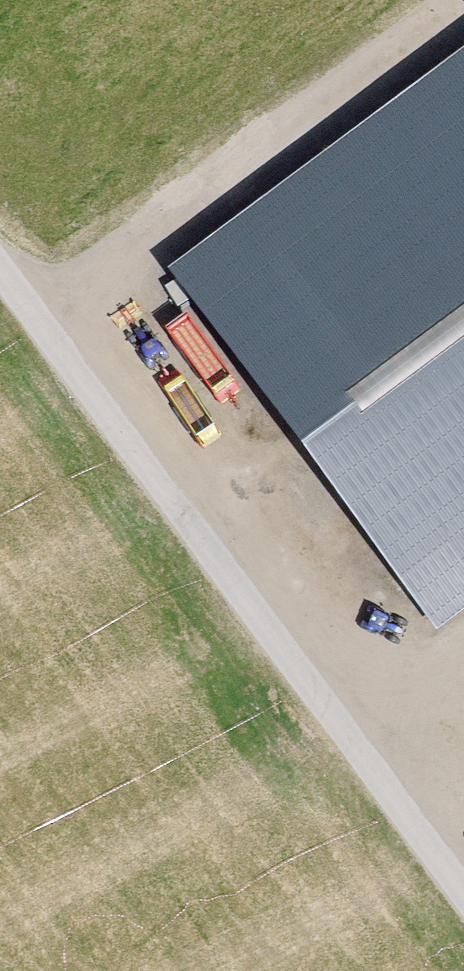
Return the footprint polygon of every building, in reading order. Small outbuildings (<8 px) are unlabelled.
[(186,276),(440,616),(463,598),(463,69),(186,276)]
